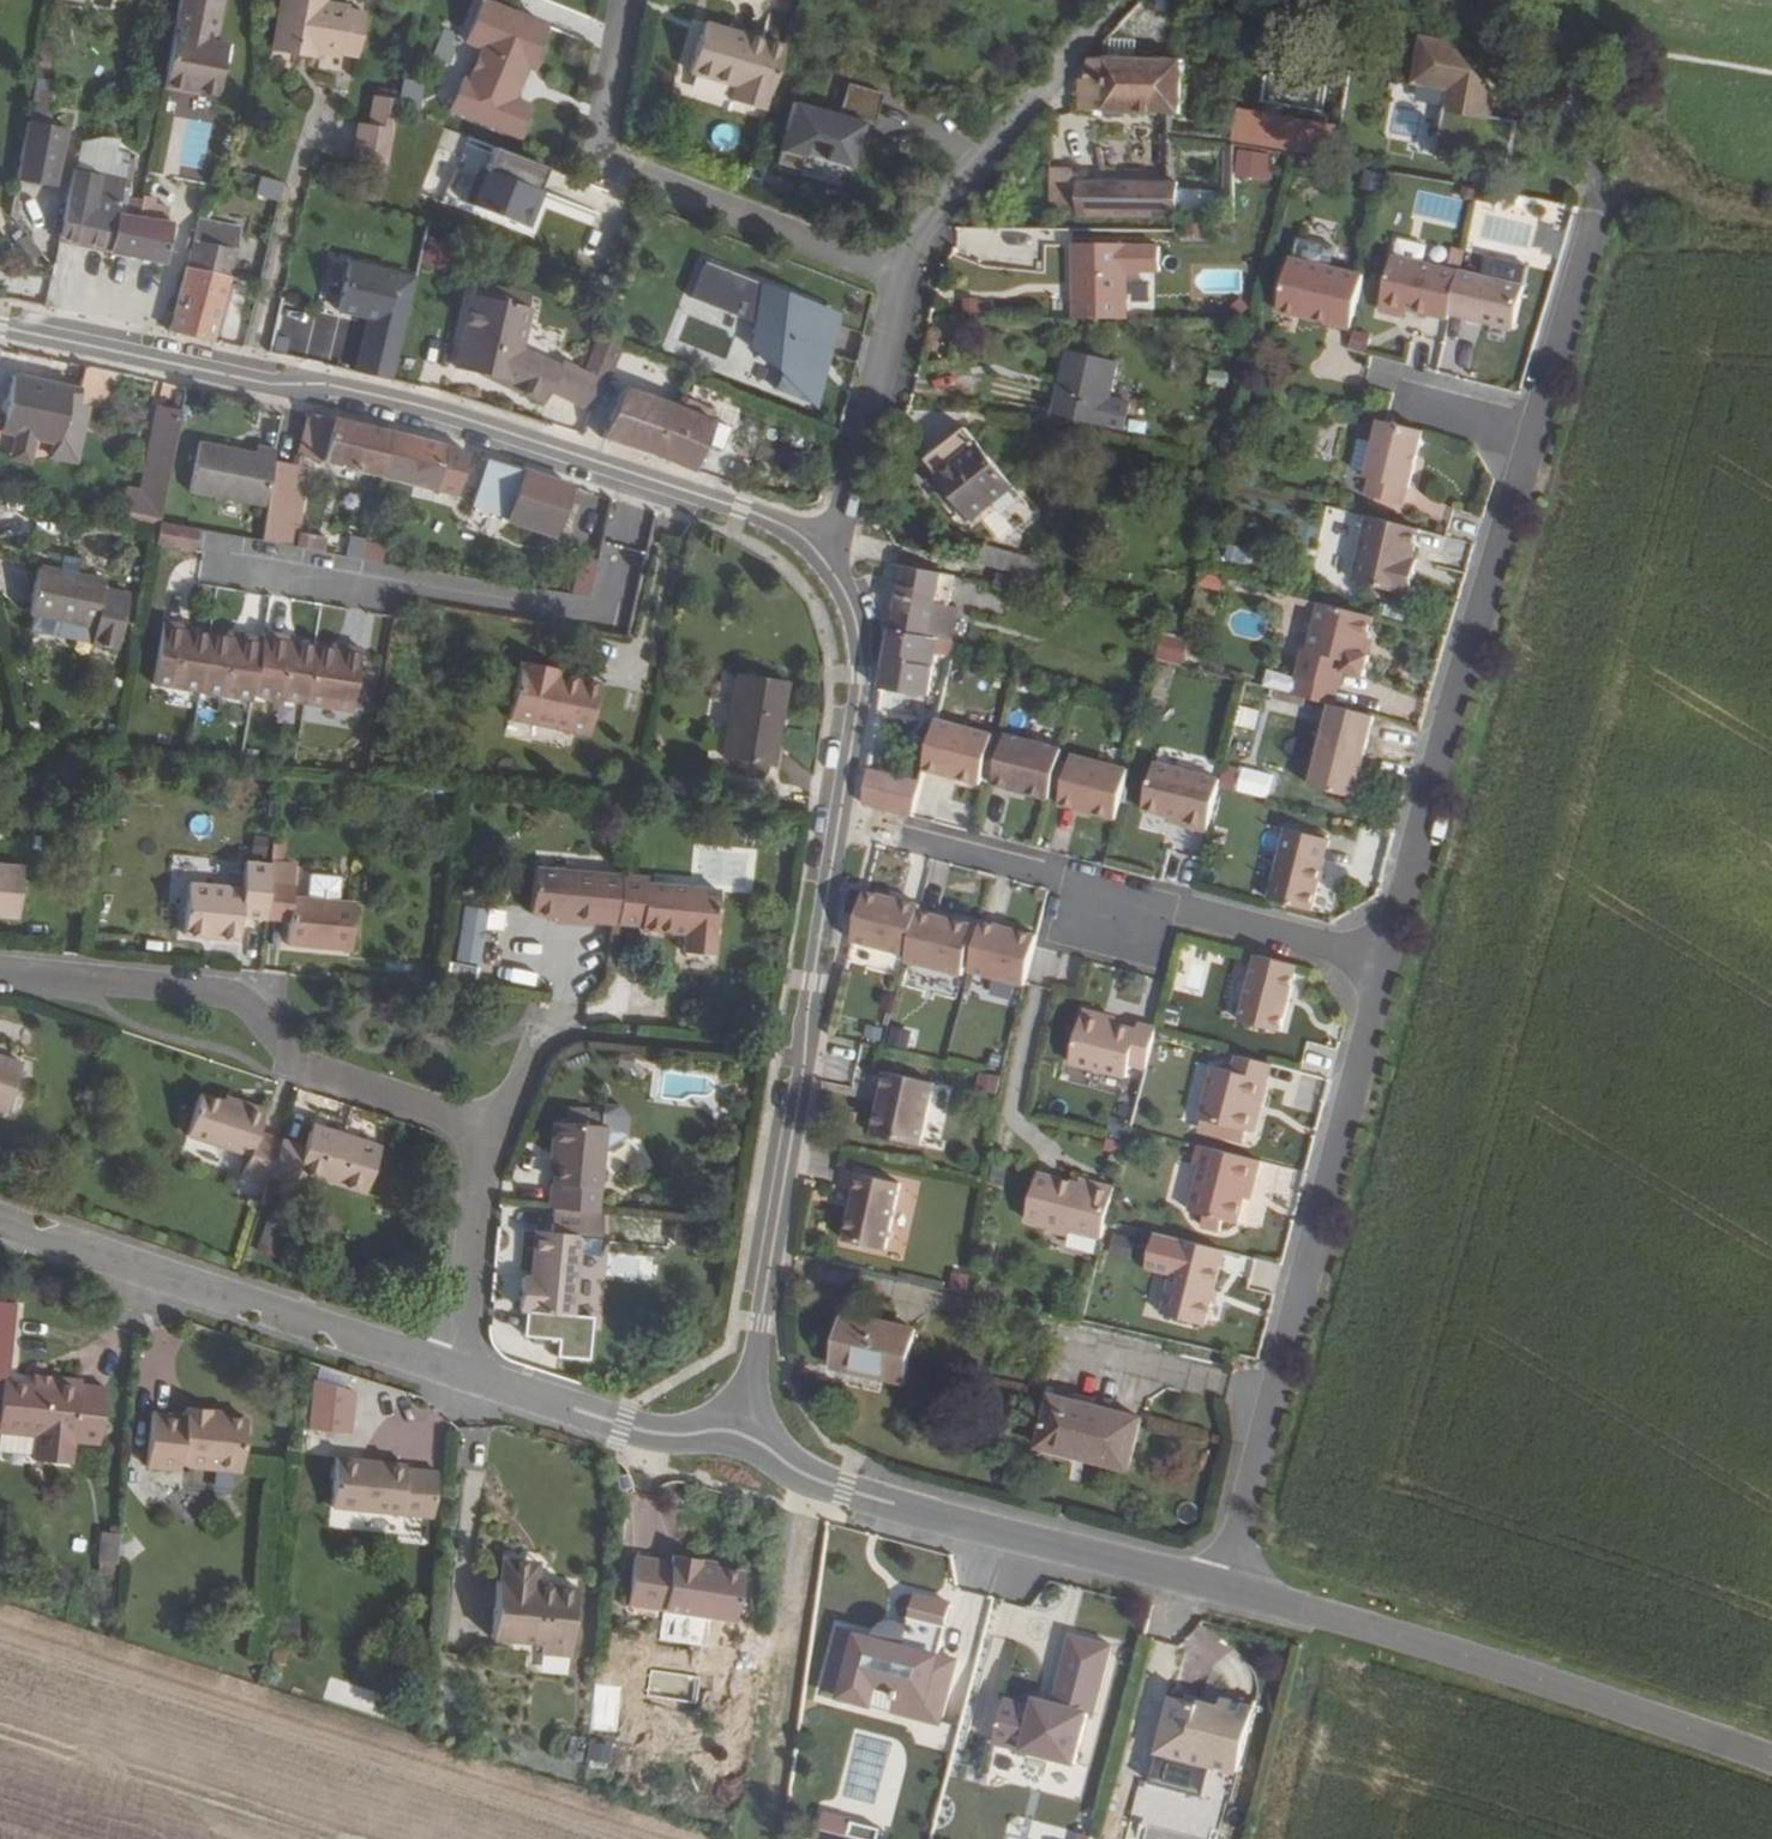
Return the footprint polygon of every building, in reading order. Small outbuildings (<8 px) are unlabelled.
[(217,0),(176,0),(161,84),(215,94),(223,43),(211,42),(217,0)] [(339,13),(312,9),(314,2),(303,0),(271,0),(262,58),(288,62),(291,52),(306,54),(305,59),(331,64),(339,13)] [(498,98),(509,66),(522,69),(528,48),(524,47),(531,25),(474,2),(457,44),(474,51),(461,82),(454,80),(442,112),(513,139),(519,123),(516,121),(521,105),(498,98)] [(751,110),(769,50),(687,29),(676,74),(722,86),(718,102),(751,110)] [(1495,121),(1500,98),(1453,48),(1422,42),(1413,85),(1450,93),(1437,158),(1508,172),(1518,126),(1495,121)] [(1167,112),(1171,56),(1087,51),(1078,60),(1077,79),(1070,78),(1067,106),(1167,112)] [(305,59),(306,54),(291,52),(288,62),(305,64),(305,59)] [(404,78),(401,104),(422,106),(425,81),(404,78)] [(45,122),(50,89),(29,86),(23,119),(45,122)] [(850,176),(868,121),(797,98),(775,166),(803,174),(807,162),(850,176)] [(379,169),(390,103),(367,99),(362,127),(353,126),(347,162),(379,169)] [(59,148),(63,125),(45,122),(23,119),(19,141),(59,148)] [(52,184),(59,148),(19,141),(13,177),(52,184)] [(127,161),(129,151),(120,149),(119,159),(127,161)] [(1273,181),(1274,153),(1238,151),(1236,179),(1273,181)] [(114,249),(120,215),(114,211),(120,175),(125,176),(127,161),(119,159),(115,175),(67,166),(54,237),(114,249)] [(1064,212),(1065,180),(1065,175),(1039,173),(1037,213),(1064,212)] [(280,202),(285,183),(261,176),(255,195),(280,202)] [(1133,212),(1134,193),(1152,192),(1153,182),(1065,180),(1064,212),(1133,212)] [(1158,212),(1161,182),(1153,182),(1152,192),(1134,193),(1133,212),(1158,212)] [(139,216),(143,194),(129,192),(125,213),(139,216)] [(158,258),(165,221),(139,216),(125,213),(120,213),(120,215),(114,249),(158,258)] [(206,339),(233,228),(191,218),(164,331),(206,339)] [(453,272),(456,242),(424,238),(420,268),(453,272)] [(1116,317),(1116,244),(1063,245),(1063,318),(1116,317)] [(1435,307),(1444,264),(1376,249),(1367,297),(1393,303),(1433,312),(1435,307)] [(1339,322),(1349,271),(1278,253),(1265,313),(1295,320),(1295,312),(1339,322)] [(331,312),(366,319),(355,372),(396,381),(418,273),(342,257),(331,312)] [(1500,321),(1509,279),(1444,264),(1435,307),(1500,321)] [(836,312),(760,285),(752,355),(781,378),(775,395),(815,410),(836,312)] [(1392,310),(1393,303),(1367,297),(1365,305),(1392,310)] [(561,374),(519,355),(529,311),(469,298),(453,371),(474,375),(544,406),(550,393),(592,413),(605,384),(564,366),(561,374)] [(608,378),(623,347),(600,335),(585,367),(608,378)] [(675,359),(678,348),(661,343),(658,355),(675,359)] [(1094,424),(1107,358),(1057,346),(1043,412),(1094,424)] [(105,409),(112,368),(85,363),(78,404),(105,409)] [(59,442),(71,384),(13,372),(3,431),(59,442)] [(651,454),(673,406),(628,389),(603,438),(651,454)] [(164,515),(187,408),(162,403),(141,512),(164,515)] [(694,471),(715,424),(673,406),(651,454),(694,471)] [(373,475),(382,428),(311,410),(300,459),(373,475)] [(1398,481),(1411,426),(1375,416),(1362,472),(1357,471),(1353,489),(1388,498),(1393,481),(1398,481)] [(963,513),(1004,480),(954,421),(914,455),(963,513)] [(440,491),(453,441),(443,438),(442,443),(382,428),(373,475),(440,491)] [(274,458),(277,446),(258,443),(257,451),(204,439),(192,488),(264,504),(274,458)] [(554,526),(568,476),(481,450),(478,465),(512,474),(503,509),(554,526)] [(295,530),(305,487),(293,485),(298,463),(274,458),(264,504),(258,536),(293,542),(295,530)] [(305,487),(310,466),(298,463),(293,485),(305,487)] [(503,509),(512,474),(478,465),(469,499),(503,509)] [(499,521),(503,509),(469,499),(465,512),(499,521)] [(1399,563),(1401,552),(1408,523),(1358,510),(1342,575),(1399,588),(1405,565),(1399,563)] [(190,547),(193,525),(163,520),(159,541),(190,547)] [(314,545),(316,534),(295,530),(293,542),(314,545)] [(385,563),(387,542),(350,538),(347,559),(385,563)] [(1032,580),(1035,562),(975,547),(970,564),(1032,580)] [(1405,565),(1407,554),(1401,552),(1399,563),(1405,565)] [(577,558),(576,595),(593,595),(594,559),(577,558)] [(97,623),(106,575),(43,561),(32,610),(97,623)] [(926,615),(932,573),(895,562),(884,624),(928,633),(930,616),(926,615)] [(1357,633),(1363,611),(1313,598),(1301,644),(1296,644),(1290,672),(1332,683),(1335,666),(1355,670),(1360,649),(1355,649),(1357,633)] [(197,685),(206,628),(189,625),(179,624),(180,619),(160,616),(151,678),(197,685)] [(920,689),(928,633),(884,624),(875,680),(920,689)] [(231,633),(233,626),(223,625),(222,631),(231,633)] [(249,689),(259,631),(233,626),(231,633),(222,631),(206,628),(197,685),(249,692),(249,689)] [(301,696),(311,640),(295,638),(285,636),(286,630),(259,626),(259,631),(249,689),(301,696)] [(295,638),(296,632),(286,630),(285,636),(295,638)] [(1360,649),(1364,634),(1357,633),(1355,649),(1360,649)] [(336,645),(338,639),(328,637),(327,643),(336,645)] [(1162,637),(1160,662),(1185,663),(1186,638),(1162,637)] [(347,704),(357,642),(338,639),(336,645),(327,643),(311,640),(301,696),(347,704)] [(589,733),(597,682),(560,676),(546,675),(547,668),(519,664),(509,720),(589,733)] [(763,759),(777,673),(732,666),(723,709),(720,708),(711,750),(763,759)] [(560,676),(561,670),(547,668),(546,675),(560,676)] [(1275,705),(1300,717),(1307,703),(1283,691),(1275,705)] [(1346,789),(1365,709),(1323,699),(1305,778),(1346,789)] [(985,742),(988,728),(931,713),(918,764),(975,780),(978,767),(985,742)] [(1051,760),(1055,743),(1000,729),(995,745),(989,770),(986,779),(1043,793),(1044,786),(1051,760)] [(989,770),(995,745),(985,742),(978,767),(989,770)] [(1206,810),(1219,759),(1154,743),(1141,789),(1169,795),(1182,799),(1181,803),(1206,810)] [(1108,817),(1119,771),(1062,757),(1061,762),(1054,789),(1051,803),(1108,817)] [(1054,789),(1061,762),(1051,760),(1044,786),(1054,789)] [(861,805),(916,818),(925,781),(870,768),(861,805)] [(1182,799),(1169,795),(1167,799),(1181,803),(1182,799)] [(1310,904),(1327,839),(1280,827),(1264,892),(1310,904)] [(747,877),(748,855),(708,851),(706,874),(747,877)] [(267,876),(269,860),(241,858),(240,882),(186,878),(182,930),(238,935),(239,912),(264,914),(267,876)] [(23,863),(0,860),(0,913),(19,915),(23,863)] [(620,917),(624,870),(537,861),(533,906),(558,908),(576,909),(575,918),(596,920),(597,914),(620,917)] [(717,953),(723,886),(650,879),(650,872),(624,870),(620,917),(644,918),(643,923),(686,927),(685,950),(717,953)] [(350,946),(354,895),(294,890),(294,878),(267,876),(264,914),(288,916),(286,940),(304,942),(304,939),(314,941),(316,943),(350,946)] [(900,952),(913,909),(915,903),(860,886),(845,934),(900,952)] [(575,918),(576,909),(558,908),(557,916),(575,918)] [(967,931),(969,925),(913,909),(900,952),(957,969),(962,952),(967,931)] [(1020,982),(1034,931),(977,917),(973,933),(967,953),(964,966),(1020,982)] [(967,953),(973,933),(967,931),(962,952),(967,953)] [(1274,1024),(1292,960),(1251,949),(1235,1014),(1274,1024)] [(454,1008),(455,995),(435,993),(434,1006),(454,1008)] [(1111,1022),(1112,1015),(1079,1008),(1078,1015),(1111,1022)] [(1142,1065),(1152,1025),(1135,1021),(1133,1027),(1111,1022),(1078,1015),(1067,1062),(1123,1075),(1127,1062),(1142,1065)] [(892,1023),(886,1042),(910,1049),(916,1031),(892,1023)] [(21,1056),(0,1049),(0,1104),(6,1106),(21,1056)] [(1249,1096),(1254,1074),(1261,1075),(1265,1058),(1231,1049),(1227,1064),(1208,1060),(1195,1113),(1242,1124),(1249,1096)] [(912,1135),(928,1073),(878,1061),(863,1124),(912,1135)] [(258,1126),(265,1104),(232,1093),(230,1097),(199,1087),(185,1130),(248,1150),(240,1174),(264,1182),(268,1171),(280,1134),(258,1126)] [(1248,1126),(1255,1098),(1249,1096),(1242,1124),(1248,1126)] [(598,1211),(607,1126),(556,1120),(553,1147),(560,1148),(553,1207),(598,1211)] [(342,1131),(311,1121),(309,1127),(339,1137),(342,1131)] [(363,1190),(379,1144),(342,1131),(339,1137),(309,1127),(303,1143),(280,1134),(268,1171),(292,1179),(296,1167),(363,1190)] [(1236,1190),(1241,1170),(1248,1171),(1252,1153),(1194,1138),(1190,1157),(1195,1159),(1183,1203),(1198,1207),(1195,1218),(1213,1222),(1215,1212),(1230,1215),(1236,1190)] [(879,1239),(891,1172),(852,1164),(840,1231),(879,1239)] [(1243,1191),(1248,1171),(1241,1170),(1236,1190),(1243,1191)] [(1100,1236),(1113,1185),(1093,1180),(1091,1184),(1079,1182),(1038,1171),(1026,1218),(1048,1223),(1051,1229),(1063,1231),(1068,1228),(1100,1236)] [(571,1314),(579,1236),(600,1238),(603,1212),(598,1211),(553,1207),(551,1232),(541,1231),(536,1276),(529,1276),(521,1276),(519,1309),(571,1314)] [(536,1276),(541,1231),(534,1231),(529,1276),(536,1276)] [(1206,1286),(1218,1242),(1175,1231),(1165,1275),(1206,1286)] [(1119,1232),(1111,1252),(1130,1260),(1139,1240),(1119,1232)] [(900,1374),(912,1319),(841,1302),(831,1350),(881,1361),(880,1369),(900,1374)] [(880,1369),(881,1361),(831,1350),(829,1357),(880,1369)] [(58,1371),(59,1361),(41,1359),(40,1369),(58,1371)] [(108,1429),(114,1372),(87,1370),(88,1364),(59,1361),(58,1371),(40,1369),(8,1364),(4,1416),(6,1417),(43,1421),(41,1441),(41,1445),(80,1449),(81,1426),(108,1429)] [(354,1431),(357,1382),(313,1380),(310,1428),(354,1431)] [(1108,1462),(1120,1409),(1045,1391),(1035,1431),(1069,1440),(1066,1451),(1108,1462)] [(1122,1466),(1136,1413),(1120,1409),(1108,1462),(1122,1466)] [(147,1466),(241,1474),(246,1418),(152,1410),(147,1466)] [(41,1441),(43,1421),(6,1417),(4,1437),(41,1441)] [(1069,1440),(1035,1431),(1033,1442),(1066,1451),(1069,1440)] [(412,1546),(418,1496),(312,1481),(305,1531),(312,1531),(350,1537),(412,1546)] [(126,1551),(128,1526),(110,1524),(107,1548),(126,1551)] [(721,1597),(728,1548),(700,1545),(683,1543),(684,1535),(657,1530),(655,1538),(619,1533),(612,1580),(721,1597)] [(700,1545),(702,1538),(684,1535),(683,1543),(700,1545)] [(560,1667),(571,1597),(523,1587),(526,1566),(491,1560),(477,1639),(529,1647),(528,1660),(560,1667)] [(951,1635),(955,1595),(917,1591),(914,1619),(893,1616),(891,1628),(951,1635)] [(1060,1744),(1071,1692),(1078,1694),(1097,1624),(1055,1614),(1039,1682),(1019,1678),(1018,1685),(989,1677),(976,1723),(1060,1744)] [(824,1698),(941,1731),(960,1664),(843,1631),(824,1698)] [(1172,1696),(1157,1758),(1236,1776),(1251,1714),(1172,1696)] [(594,1770),(612,1768),(608,1742),(590,1745),(594,1770)]
